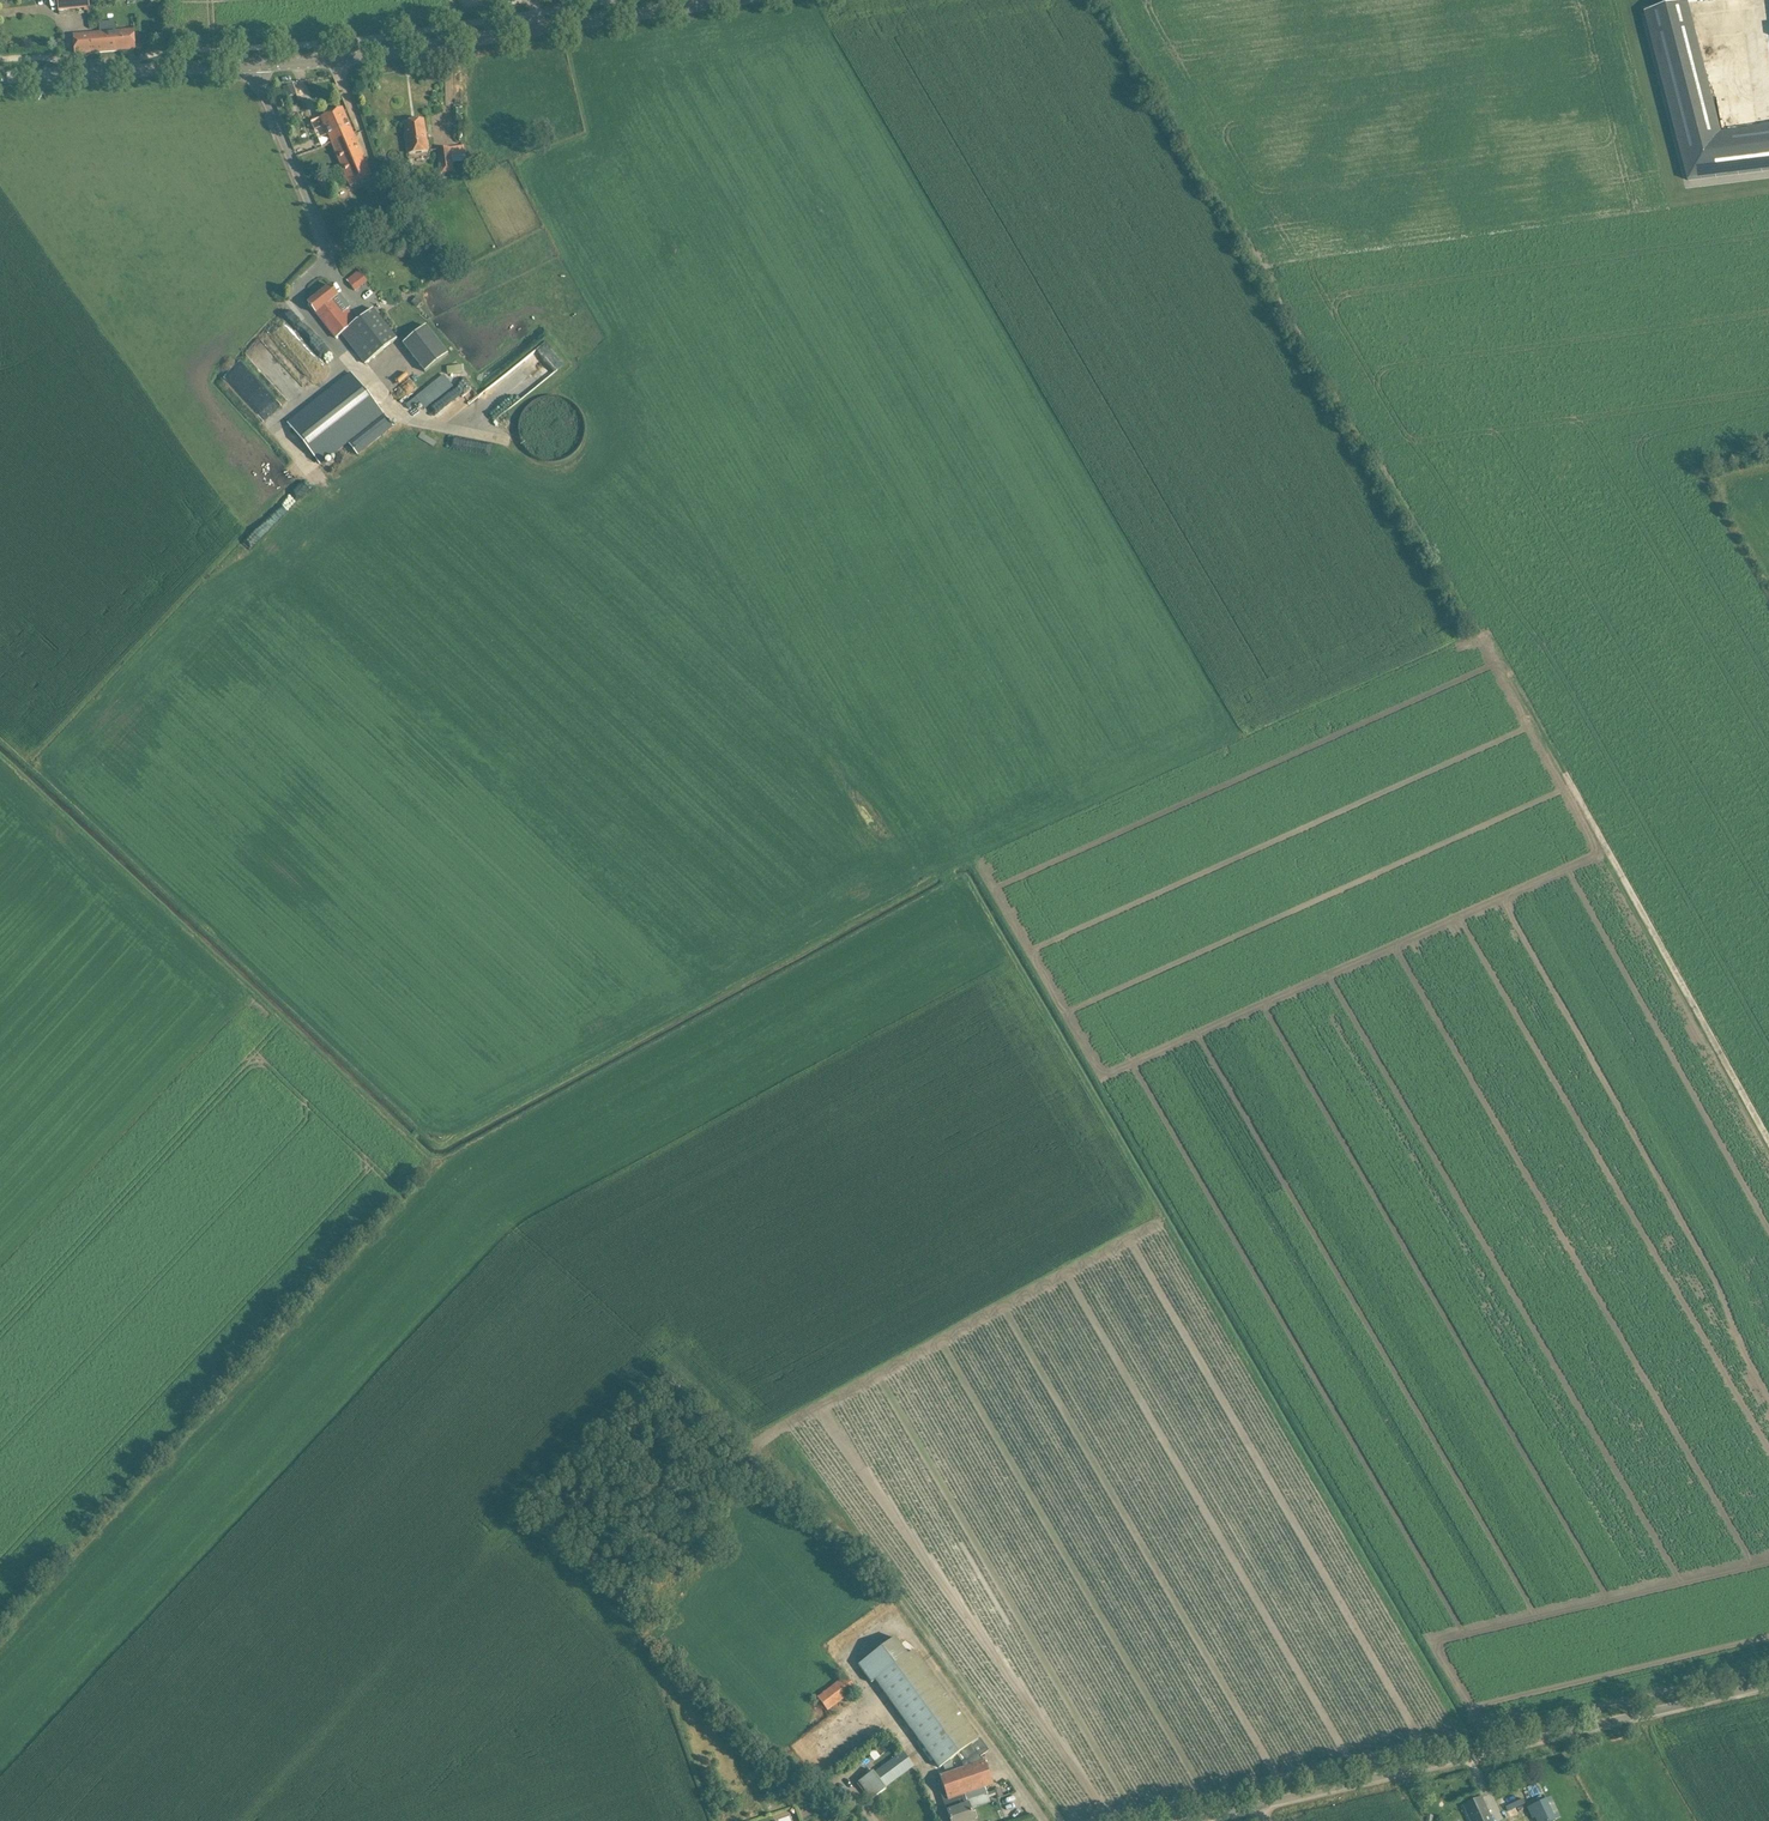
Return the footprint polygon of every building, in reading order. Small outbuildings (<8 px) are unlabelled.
[(59,11),(89,8),(89,1),(92,1),(92,0),(58,0),(59,11)] [(1722,132),(1688,3),(1645,14),(1688,181),(1768,171),(1768,126),(1722,132)] [(100,33),(73,36),(75,55),(136,50),(134,30),(116,32),(111,32),(105,33),(100,33)] [(283,88),(287,98),(296,95),(292,84),(283,88)] [(332,144),(354,135),(343,109),(321,118),(332,144)] [(409,155),(428,152),(424,120),(405,123),(409,155)] [(350,187),(372,177),(354,135),(332,144),(350,187)] [(320,158),(330,158),(331,145),(321,145),(320,158)] [(440,174),(453,172),(450,148),(437,150),(440,174)] [(395,211),(402,207),(390,190),(384,194),(395,211)] [(355,291),(367,282),(359,272),(347,281),(355,291)] [(342,314),(331,301),(338,295),(331,286),(308,305),(315,314),(316,313),(336,339),(341,335),(365,364),(396,340),(371,309),(356,322),(347,310),(342,314)] [(425,372),(449,354),(426,326),(403,344),(425,372)] [(381,416),(349,374),(286,423),(328,477),(332,474),(378,438),(380,436),(391,428),(383,418),(372,427),(370,425),(381,416)] [(419,402),(425,409),(453,387),(443,375),(406,405),(410,409),(419,402)] [(263,420),(281,407),(273,397),(262,405),(257,397),(250,402),(263,420)] [(940,1768),(960,1753),(977,1739),(913,1652),(906,1658),(893,1640),(858,1666),(869,1682),(873,1678),(940,1768)] [(828,1710),(856,1689),(846,1675),(838,1681),(818,1697),(828,1710)] [(962,1764),(964,1767),(984,1762),(980,1757),(989,1751),(979,1738),(977,1739),(960,1753),(966,1761),(962,1764)] [(879,1757),(891,1748),(887,1742),(875,1751),(879,1757)] [(885,1786),(913,1765),(903,1752),(875,1773),(874,1771),(859,1782),(872,1800),(886,1788),(885,1786)] [(945,1805),(951,1820),(975,1820),(968,1801),(987,1794),(985,1787),(993,1785),(985,1761),(984,1762),(964,1767),(939,1776),(945,1792),(941,1793),(945,1805)] [(1486,1808),(1481,1798),(1464,1806),(1469,1817),(1471,1820),(1492,1820),(1486,1808)] [(1532,1805),(1539,1820),(1552,1820),(1555,1819),(1545,1799),(1532,1805)] [(781,1820),(791,1820),(789,1811),(779,1814),(781,1820)] [(896,1820),(917,1820),(913,1813),(896,1820)]
